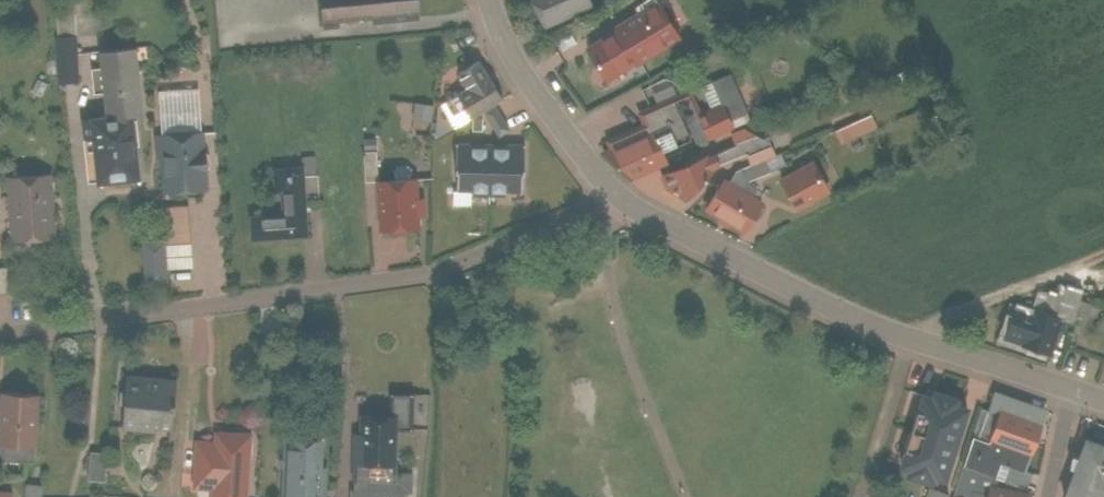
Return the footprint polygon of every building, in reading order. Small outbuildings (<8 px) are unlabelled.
[(320,28),(422,19),(420,0),(318,0),(320,28)] [(547,29),(597,5),(594,0),(532,0),(547,29)] [(614,28),(636,66),(680,39),(658,2),(614,28)] [(59,9),(62,80),(83,79),(80,8),(59,9)] [(585,45),(607,83),(636,66),(614,28),(585,45)] [(146,48),(104,52),(110,116),(100,117),(106,181),(148,177),(142,115),(153,114),(146,48)] [(502,101),(479,59),(436,83),(458,124),(502,101)] [(711,84),(724,106),(725,105),(734,120),(753,110),(732,73),(711,84)] [(644,115),(647,121),(645,122),(662,153),(692,137),(698,147),(729,130),(736,125),(734,120),(725,105),(724,106),(704,117),(690,91),(684,94),(644,115)] [(509,129),(496,106),(484,113),(498,136),(509,129)] [(872,114),(836,130),(841,143),(878,127),(872,114)] [(422,122),(403,120),(402,137),(421,138),(422,122)] [(645,122),(607,143),(610,149),(604,153),(635,180),(667,162),(662,153),(645,122)] [(708,152),(667,176),(681,201),(748,161),(749,164),(735,171),(730,179),(750,193),(761,190),(751,183),(797,163),(792,152),(776,158),(768,138),(761,141),(757,135),(745,128),(736,125),(729,130),(736,146),(712,156),(708,152)] [(164,135),(168,196),(213,193),(209,132),(164,135)] [(366,182),(378,181),(376,139),(363,140),(366,182)] [(522,194),(523,144),(457,143),(456,171),(459,171),(458,192),(522,194)] [(303,158),(303,166),(304,176),(323,175),(322,157),(303,158)] [(816,161),(779,180),(795,210),(831,191),(816,161)] [(303,166),(269,169),(270,186),(287,185),(290,216),(254,218),(256,239),(308,235),(304,176),(303,166)] [(14,244),(59,240),(53,175),(9,178),(14,244)] [(725,176),(705,207),(743,232),(763,201),(750,193),(730,179),(725,176)] [(378,181),(381,230),(422,228),(419,179),(378,181)] [(191,205),(163,207),(165,240),(167,267),(195,266),(191,205)] [(165,240),(142,241),(145,286),(168,285),(167,267),(165,240)] [(13,291),(11,265),(0,266),(0,292),(13,291)] [(1053,289),(1046,312),(1067,319),(1089,326),(1095,306),(1083,302),(1087,290),(1062,281),(1059,291),(1053,289)] [(1017,303),(1012,320),(1031,327),(1037,309),(1017,303)] [(1012,320),(1005,339),(1056,355),(1067,319),(1046,312),(1037,309),(1031,327),(1012,320)] [(121,429),(173,430),(175,380),(122,379),(121,429)] [(933,393),(923,390),(900,470),(951,485),(975,406),(967,404),(969,397),(934,387),(933,393)] [(1052,412),(998,391),(980,436),(992,441),(1003,411),(1046,427),(1052,412)] [(40,450),(42,395),(7,393),(5,448),(40,450)] [(395,416),(395,431),(412,431),(412,394),(392,393),(391,416),(395,416)] [(1046,427),(1003,411),(992,441),(995,442),(1036,456),(1046,427)] [(361,415),(360,463),(356,463),(355,490),(351,490),(351,496),(405,496),(405,493),(411,493),(411,471),(395,471),(395,431),(395,416),(391,416),(361,415)] [(198,441),(195,486),(215,487),(214,496),(245,496),(249,434),(215,432),(214,442),(198,441)] [(1085,437),(1064,496),(1103,496),(1103,444),(1085,437)] [(284,439),(284,496),(328,496),(328,466),(323,466),(323,439),(284,439)] [(994,446),(979,441),(970,470),(1003,481),(1008,467),(1015,470),(1030,474),(1036,456),(995,442),(994,446)] [(95,449),(93,478),(110,480),(112,451),(95,449)] [(1030,474),(1015,470),(1012,482),(1036,490),(1040,478),(1030,474)] [(992,485),(990,496),(1037,496),(1038,495),(992,485)]
